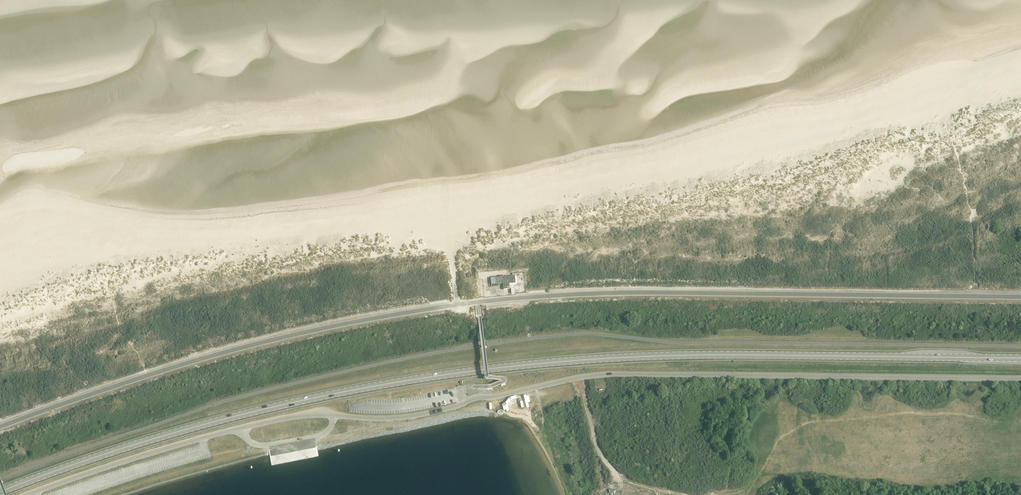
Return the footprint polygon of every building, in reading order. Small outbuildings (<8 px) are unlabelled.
[(500,278),(491,279),(491,285),(516,283),(515,277),(505,278),(505,276),(500,276),(500,278)]
